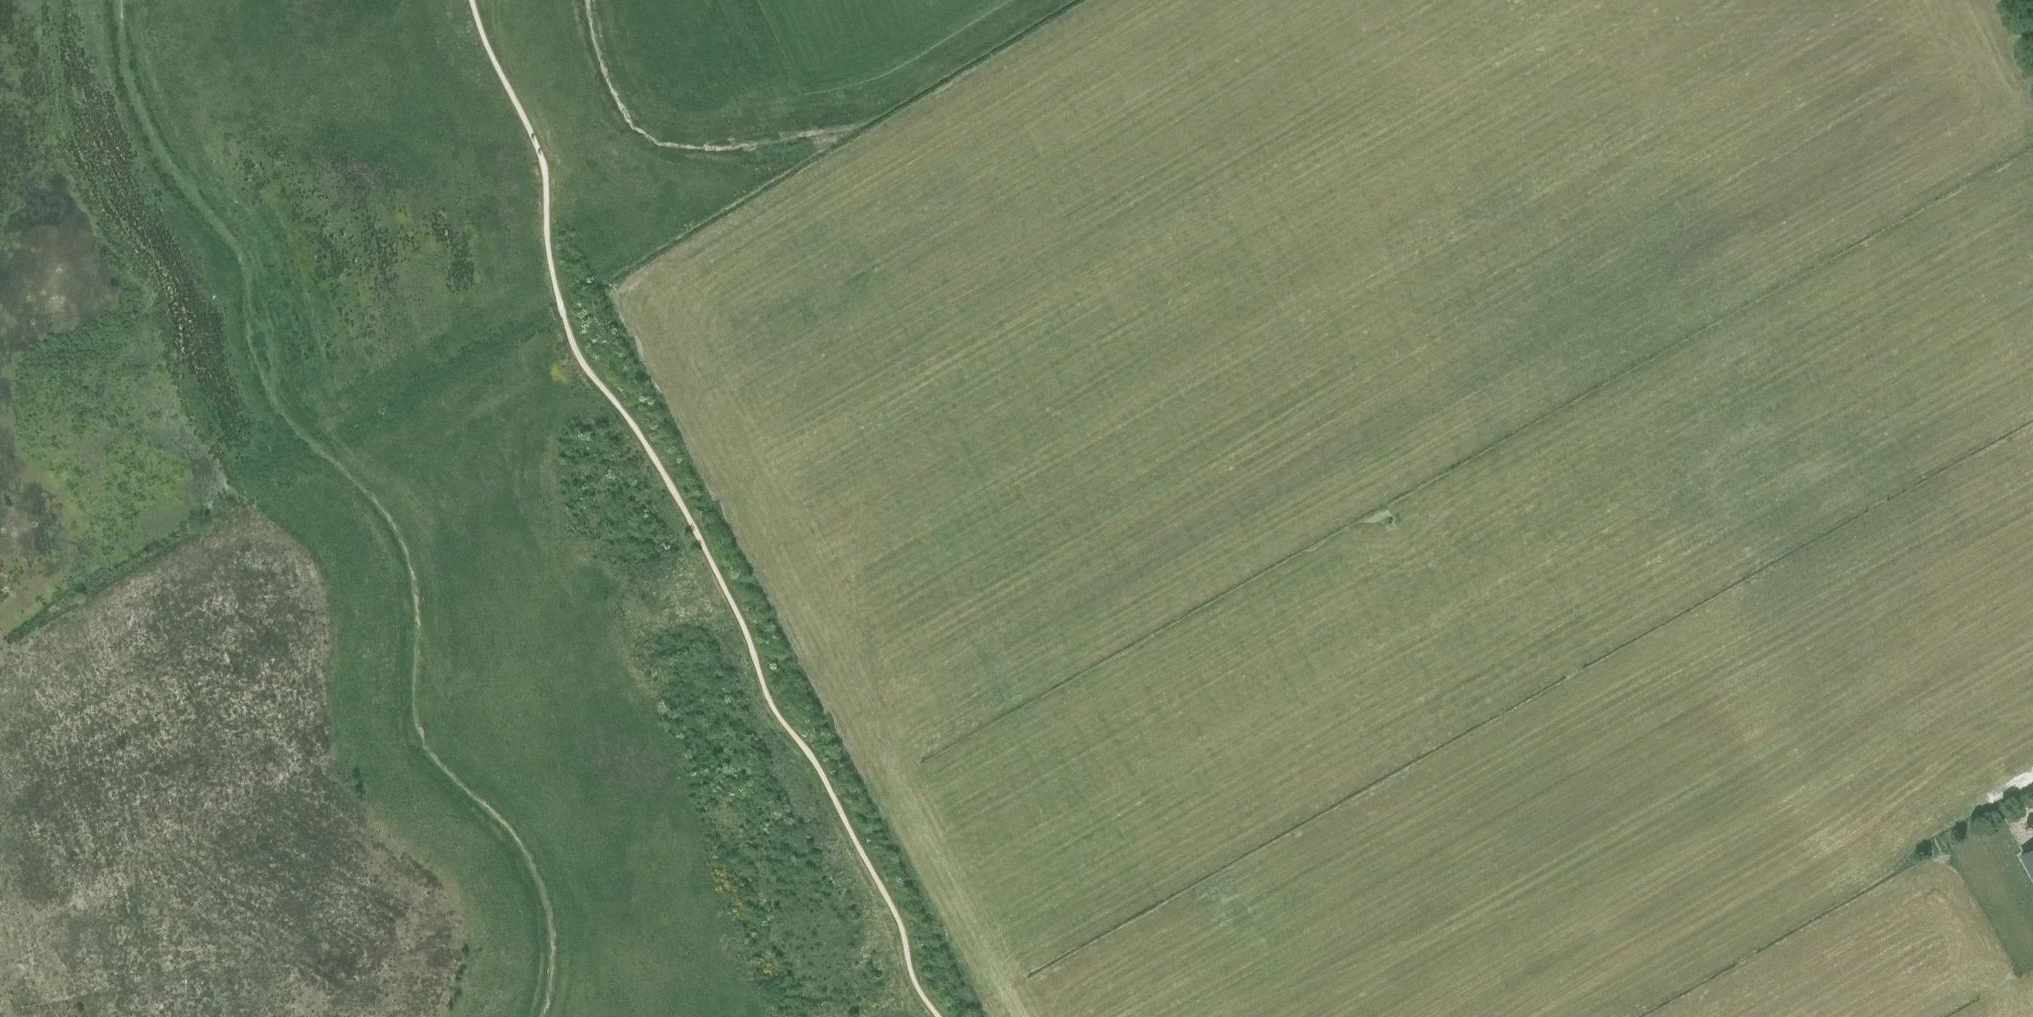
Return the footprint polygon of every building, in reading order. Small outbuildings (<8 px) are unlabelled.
[(2019,853),(2032,877),(2032,845),(2019,853)]
